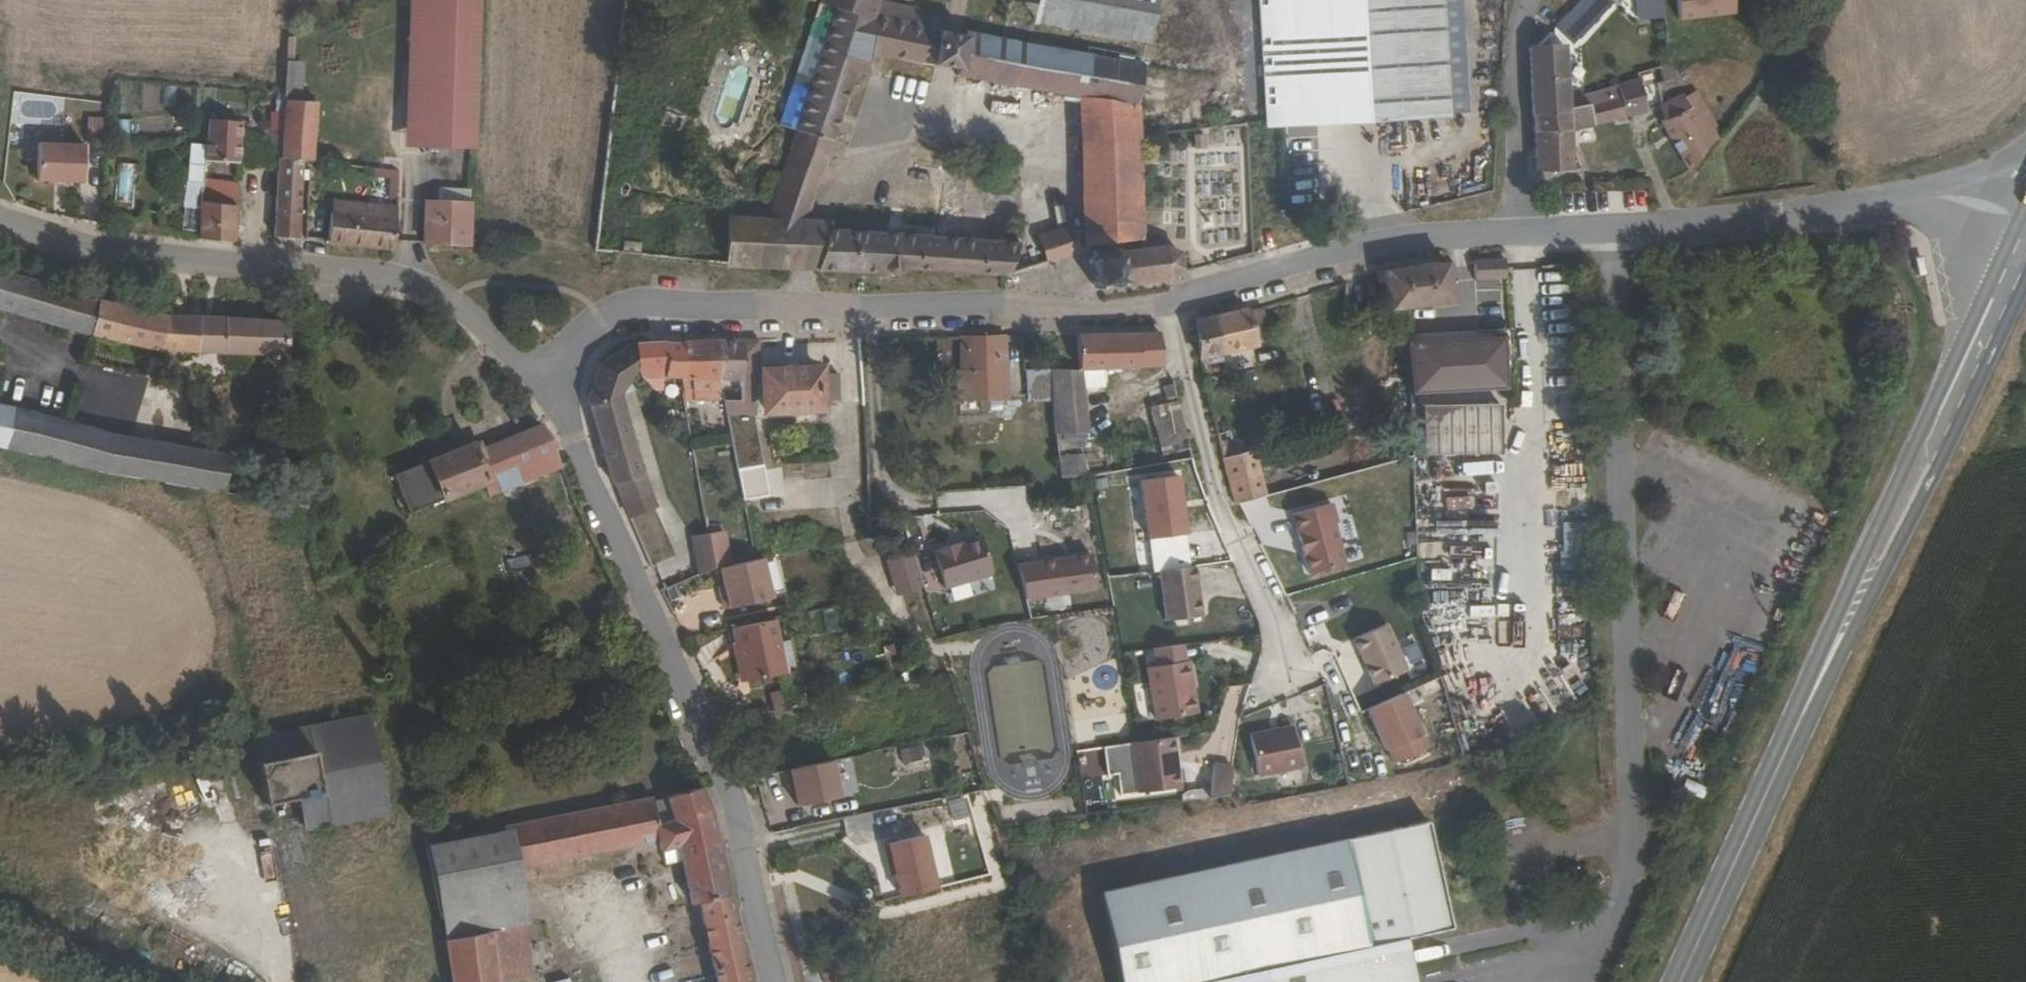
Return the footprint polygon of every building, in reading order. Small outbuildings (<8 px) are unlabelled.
[(638,0),(629,0),(628,7),(637,8),(638,0)] [(873,0),(823,0),(822,4),(842,7),(841,11),(931,33),(935,17),(873,1),(873,0)] [(1085,58),(1139,69),(1142,69),(1148,0),(1021,0),(1013,44),(1085,58)] [(1260,71),(1277,70),(1282,122),(1446,110),(1438,0),(1255,0),(1260,71)] [(1611,0),(1583,0),(1552,30),(1567,45),(1613,2),(1611,0)] [(1678,20),(1735,13),(1733,0),(1676,0),(1678,20)] [(482,5),(431,3),(426,150),(477,151),(482,5)] [(842,7),(822,4),(781,127),(800,133),(800,132),(841,11),(842,7)] [(976,37),(974,44),(959,40),(931,33),(841,11),(800,132),(835,143),(860,76),(875,80),(884,76),(890,58),(953,72),(952,77),(1083,98),(1139,107),(1139,69),(1085,58),(1013,44),(976,37)] [(293,39),(291,64),(298,65),(299,39),(293,39)] [(1563,105),(1563,97),(1559,51),(1527,53),(1531,108),(1563,105)] [(291,64),(290,71),(303,73),(304,66),(298,65),(291,64)] [(1260,71),(1264,123),(1282,122),(1277,70),(1260,71)] [(303,73),(290,71),(288,102),(305,103),(307,74),(303,73)] [(1649,86),(1677,80),(1673,73),(1648,77),(1649,86)] [(162,85),(162,106),(177,106),(178,85),(162,85)] [(1606,88),(1612,109),(1620,108),(1615,86),(1606,88)] [(1584,93),(1589,114),(1612,109),(1606,88),(1584,93)] [(1702,122),(1714,112),(1699,88),(1688,99),(1702,122)] [(1563,105),(1565,119),(1589,114),(1584,93),(1563,97),(1563,105)] [(1138,133),(1139,107),(1083,98),(1081,206),(1080,222),(1138,215),(1138,163),(1138,133)] [(1714,143),(1702,122),(1688,99),(1667,118),(1675,129),(1672,132),(1694,168),(1714,143)] [(305,103),(288,102),(286,137),(283,162),(304,164),(315,164),(321,104),(305,103)] [(1532,127),(1565,124),(1565,119),(1563,105),(1531,108),(1532,127)] [(1702,122),(1714,143),(1724,129),(1714,112),(1702,122)] [(213,164),(242,163),(243,125),(214,124),(212,151),(213,164)] [(1565,124),(1532,127),(1533,146),(1567,139),(1565,124)] [(800,132),(800,133),(773,212),(807,222),(835,143),(800,132)] [(270,162),(283,162),(286,137),(272,136),(270,162)] [(1567,139),(1533,146),(1534,167),(1570,161),(1567,139)] [(211,198),(211,188),(213,164),(212,151),(195,149),(193,198),(211,198)] [(46,151),(47,189),(66,188),(66,186),(74,186),(74,188),(93,188),(92,151),(46,151)] [(283,168),(281,192),(279,210),(301,210),(304,164),(283,162),(283,168)] [(397,195),(398,168),(374,168),(373,194),(397,195)] [(209,244),(238,245),(239,211),(240,190),(211,188),(211,198),(209,236),(209,244)] [(430,246),(474,248),(476,190),(442,190),(441,206),(432,206),(430,246)] [(191,235),(209,236),(211,198),(193,198),(191,235)] [(747,204),(729,264),(756,266),(792,269),(809,223),(807,222),(773,212),(747,204)] [(392,212),(348,209),(348,220),(361,221),(392,223),(392,212)] [(277,239),(299,240),(301,210),(279,210),(277,239)] [(1080,225),(1081,244),(1138,239),(1138,215),(1080,222),(1080,225)] [(1032,225),(1024,226),(1025,231),(1080,225),(1080,222),(1048,225),(1047,219),(1031,222),(1032,225)] [(360,246),(361,221),(348,220),(346,245),(360,246)] [(392,223),(361,221),(360,246),(391,248),(392,223)] [(1027,240),(1033,239),(1035,249),(1081,244),(1080,225),(1025,231),(1027,240)] [(905,275),(905,274),(1011,279),(1020,251),(1022,244),(1022,230),(1009,230),(1006,245),(894,235),(893,242),(839,239),(836,272),(852,275),(889,279),(891,281),(894,282),(897,283),(900,282),(902,281),(904,278),(905,275)] [(1020,251),(1035,249),(1033,239),(1027,240),(1025,231),(1022,230),(1022,244),(1020,251)] [(1168,263),(1172,259),(1178,254),(1166,249),(1164,249),(1160,236),(1138,239),(1138,248),(1096,253),(1095,249),(1091,248),(1091,253),(1087,257),(1089,262),(1092,262),(1095,275),(1090,277),(1092,283),(1096,282),(1097,287),(1100,286),(1100,283),(1108,281),(1113,284),(1170,274),(1168,263)] [(1900,238),(1894,244),(1905,258),(1912,252),(1900,238)] [(1180,264),(1178,254),(1172,259),(1176,269),(1180,264)] [(1168,263),(1170,274),(1176,269),(1172,259),(1168,263)] [(1478,259),(1479,279),(1510,277),(1508,259),(1478,259)] [(1389,306),(1450,296),(1446,260),(1384,267),(1389,306)] [(172,318),(0,269),(0,310),(114,343),(193,354),(298,360),(293,322),(172,318)] [(1247,327),(1261,323),(1258,310),(1245,314),(1247,327)] [(1248,342),(1247,327),(1245,314),(1245,312),(1200,326),(1200,333),(1204,361),(1248,346),(1248,342)] [(1264,338),(1261,323),(1247,327),(1248,342),(1264,338)] [(1081,370),(1085,370),(1138,369),(1137,330),(1077,331),(1081,370)] [(1156,330),(1137,330),(1138,369),(1157,368),(1156,330)] [(966,397),(988,396),(997,395),(1013,395),(1012,332),(968,334),(969,363),(965,363),(966,397)] [(593,366),(586,406),(616,396),(634,365),(631,337),(593,366)] [(680,374),(679,339),(631,337),(634,365),(664,373),(667,380),(680,374)] [(717,379),(715,337),(679,339),(680,374),(717,379)] [(715,337),(717,379),(740,377),(741,339),(715,337)] [(740,377),(739,400),(722,398),(726,414),(754,415),(755,400),(753,379),(752,374),(756,373),(759,338),(751,339),(741,339),(740,377)] [(1428,367),(1431,398),(1501,391),(1498,361),(1428,367)] [(825,410),(825,402),(824,372),(823,363),(791,364),(758,366),(760,413),(825,410)] [(648,385),(665,384),(667,380),(664,373),(634,365),(648,385)] [(1055,370),(1047,371),(1048,387),(1057,387),(1055,370)] [(1055,370),(1057,387),(1062,435),(1084,433),(1090,433),(1085,370),(1081,370),(1055,370)] [(838,401),(838,372),(824,372),(825,402),(838,401)] [(682,400),(718,399),(717,379),(680,374),(682,400)] [(997,407),(997,395),(988,396),(988,407),(997,407)] [(642,473),(616,396),(586,406),(613,483),(642,473)] [(1195,447),(1193,436),(1182,398),(1154,409),(1169,454),(1195,447)] [(1503,403),(1426,410),(1429,445),(1505,439),(1503,403)] [(0,408),(0,448),(233,496),(241,457),(0,408)] [(1232,480),(1242,501),(1271,493),(1259,447),(1240,452),(1231,424),(1220,427),(1232,480)] [(567,469),(556,444),(549,433),(500,451),(491,455),(506,495),(567,469)] [(1063,453),(1085,451),(1084,433),(1062,435),(1063,453)] [(498,445),(489,448),(491,455),(500,451),(498,445)] [(1113,471),(1110,447),(1085,451),(1063,453),(1066,478),(1096,474),(1113,471)] [(436,512),(503,487),(487,449),(422,474),(436,512)] [(621,503),(649,493),(642,473),(613,483),(621,503)] [(1145,536),(1186,535),(1184,476),(1142,478),(1145,536)] [(1094,482),(1068,484),(1072,533),(1099,531),(1094,482)] [(1333,502),(1294,513),(1312,572),(1347,562),(1335,522),(1338,521),(1333,502)] [(727,531),(691,534),(695,570),(731,566),(727,531)] [(989,539),(942,551),(951,589),(999,578),(989,539)] [(1085,545),(1041,551),(1044,587),(1089,582),(1085,545)] [(893,554),(902,590),(930,583),(921,547),(893,554)] [(738,594),(732,596),(737,612),(784,597),(771,557),(730,570),(738,594)] [(1207,607),(1198,561),(1163,568),(1172,614),(1207,607)] [(799,671),(785,619),(743,630),(747,644),(745,644),(753,683),(799,671)] [(1415,668),(1392,623),(1361,639),(1383,684),(1415,668)] [(938,659),(958,670),(971,648),(951,636),(938,659)] [(1177,638),(1155,643),(1158,660),(1149,661),(1157,711),(1198,704),(1190,654),(1180,656),(1177,638)] [(1245,687),(1228,683),(1215,735),(1233,739),(1245,687)] [(1368,708),(1391,765),(1430,749),(1407,692),(1368,708)] [(761,705),(765,717),(787,711),(784,698),(761,705)] [(284,804),(306,799),(352,789),(359,815),(396,807),(376,712),(359,715),(358,709),(343,712),(344,719),(269,735),(284,804)] [(1184,771),(1169,726),(1129,740),(1144,785),(1184,771)] [(1256,775),(1301,772),(1298,727),(1253,729),(1256,775)] [(900,764),(922,759),(920,745),(897,750),(900,764)] [(850,796),(841,760),(795,772),(799,789),(803,787),(808,808),(850,796)] [(1232,797),(1235,764),(1213,762),(1210,795),(1232,797)] [(1688,765),(1683,777),(1704,787),(1709,775),(1688,765)] [(717,922),(744,916),(716,803),(709,787),(674,796),(678,809),(662,813),(668,844),(662,845),(668,873),(690,867),(701,910),(713,907),(717,922)] [(306,799),(311,826),(359,815),(352,789),(306,799)] [(662,845),(668,844),(662,813),(658,799),(549,824),(560,866),(662,845)] [(1108,878),(1131,981),(1424,981),(1419,955),(1412,924),(1456,913),(1431,807),(1108,878)] [(168,819),(142,824),(147,850),(173,845),(168,819)] [(537,892),(565,885),(560,866),(549,824),(521,829),(537,892)] [(537,892),(521,829),(433,845),(451,934),(494,926),(491,916),(568,898),(565,885),(537,892)] [(926,833),(886,843),(900,899),(940,889),(926,833)] [(583,976),(568,898),(491,916),(494,926),(451,934),(462,981),(554,981),(583,976)] [(721,940),(748,934),(744,916),(717,922),(721,940)] [(748,934),(721,940),(731,981),(760,981),(748,934)]
